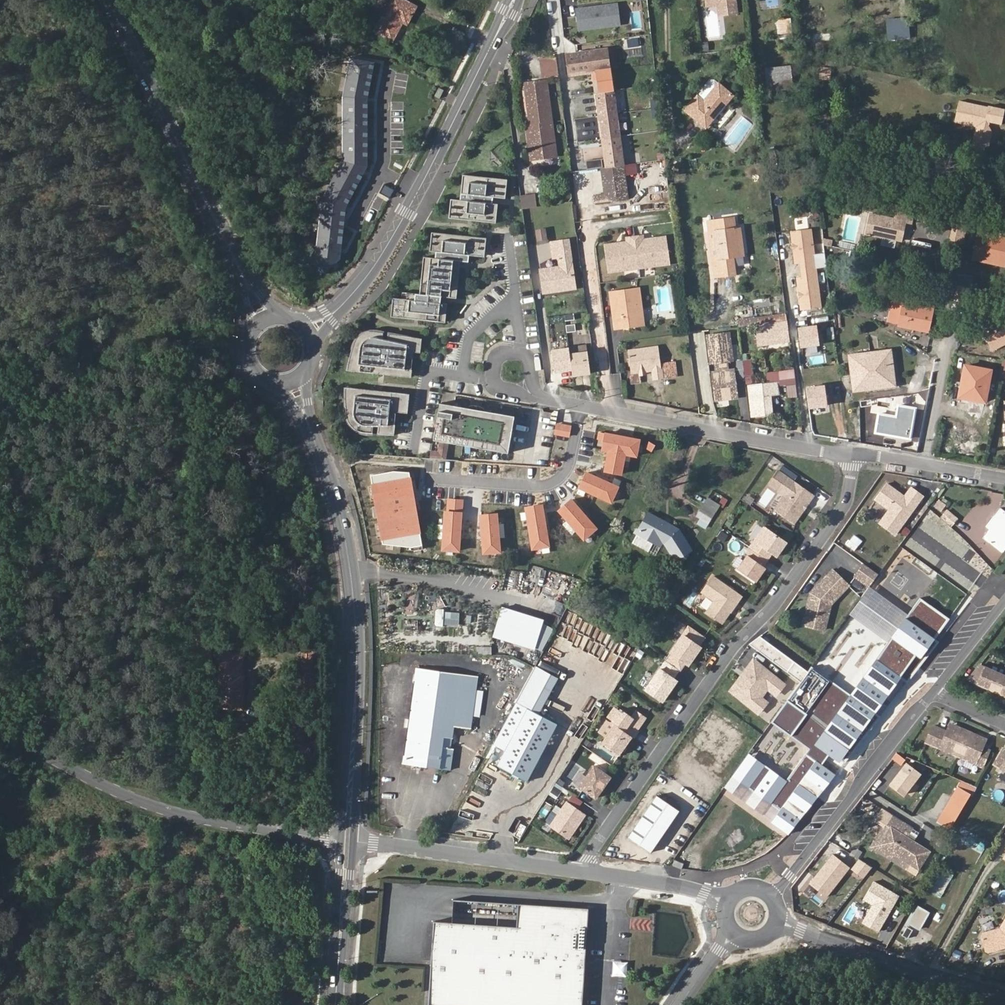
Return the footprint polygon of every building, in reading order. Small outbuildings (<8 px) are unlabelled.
[(406,0),(391,0),(375,30),(395,41),(404,24),(408,25),(418,7),(406,0)] [(722,4),(723,14),(737,13),(736,0),(721,0),(722,4)] [(599,7),(577,9),(579,29),(597,27),(597,25),(619,22),(617,5),(603,6),(603,8),(599,9),(599,7)] [(775,39),(788,41),(790,20),(777,19),(775,39)] [(887,26),(889,38),(910,36),(908,24),(887,26)] [(807,43),(808,50),(831,48),(830,32),(812,33),(813,42),(807,43)] [(624,38),(624,48),(637,48),(637,38),(624,38)] [(609,48),(565,53),(568,77),(598,73),(600,92),(598,92),(606,163),(624,161),(609,48)] [(553,57),(537,58),(539,78),(555,77),(553,57)] [(532,149),(527,149),(529,162),(555,158),(545,83),(526,85),(530,113),(524,114),(526,130),(525,130),(526,138),(530,137),(532,149)] [(794,84),(769,88),(772,111),(797,107),(794,84)] [(530,113),(526,85),(521,86),(524,114),(530,113)] [(686,110),(706,127),(733,98),(720,86),(705,102),(698,96),(686,110)] [(338,135),(369,147),(375,128),(368,125),(377,101),(353,91),(338,135)] [(991,122),(1003,125),(1004,116),(1004,109),(991,106),(991,108),(959,101),(955,119),(974,123),(969,143),(989,147),(994,127),(990,126),(991,122)] [(599,160),(585,160),(585,168),(600,168),(599,160)] [(624,161),(606,163),(609,189),(595,190),(597,203),(630,199),(629,196),(637,195),(635,183),(627,184),(624,161)] [(508,182),(464,177),(462,196),(494,199),(503,200),(503,194),(507,194),(508,182)] [(494,205),(494,199),(462,196),(462,202),(494,205)] [(522,212),(538,209),(535,197),(521,199),(522,212)] [(497,225),(499,206),(494,205),(462,202),(452,201),(450,220),(497,225)] [(890,218),(869,213),(865,233),(900,241),(903,229),(909,230),(912,215),(892,211),(890,218)] [(707,218),(709,229),(714,229),(718,259),(713,260),(715,280),(737,277),(734,257),(742,256),(738,225),(733,226),(732,215),(707,218)] [(538,243),(549,241),(547,228),(536,230),(538,243)] [(714,229),(709,229),(713,260),(718,259),(714,229)] [(812,229),(792,232),(796,264),(801,263),(802,270),(803,277),(798,278),(803,310),(822,307),(817,268),(812,229)] [(957,249),(964,236),(952,231),(946,244),(957,249)] [(972,260),(1004,267),(1004,237),(978,231),(972,260)] [(488,239),(433,234),(431,253),(438,253),(470,257),(482,258),(482,252),(486,252),(488,239)] [(605,246),(609,272),(639,267),(668,263),(665,238),(643,241),(642,237),(635,238),(627,239),(627,243),(605,246)] [(562,289),(563,293),(576,291),(569,239),(557,241),(560,260),(563,260),(564,266),(564,271),(543,274),(545,291),(562,289)] [(469,263),(470,257),(438,253),(437,259),(462,262),(469,263)] [(458,299),(462,262),(437,259),(425,258),(421,295),(445,298),(458,299)] [(621,314),(615,314),(617,330),(642,326),(638,291),(618,294),(621,314)] [(444,304),(445,298),(421,295),(404,293),(403,300),(444,304)] [(612,295),(615,314),(621,314),(618,294),(612,295)] [(906,298),(895,295),(889,321),(900,323),(900,325),(929,332),(936,300),(907,294),(906,298)] [(447,317),(449,304),(444,304),(403,300),(395,299),(393,318),(443,323),(444,317),(447,317)] [(981,330),(991,349),(1004,342),(1004,317),(981,330)] [(788,321),(756,325),(760,347),(791,342),(790,337),(790,334),(788,321)] [(568,332),(577,331),(576,323),(567,325),(568,332)] [(820,345),(818,327),(799,329),(801,348),(820,345)] [(423,349),(424,339),(390,334),(389,340),(385,339),(386,333),(373,331),(368,332),(366,337),(363,334),(358,339),(351,359),(355,360),(354,363),(350,363),(349,371),(381,374),(382,366),(387,366),(386,375),(409,377),(410,371),(414,371),(416,353),(416,349),(423,349)] [(729,334),(707,337),(711,365),(715,364),(727,362),(732,362),(729,334)] [(633,372),(654,369),(655,379),(678,376),(676,362),(662,363),(659,345),(630,349),(633,372)] [(573,370),(574,376),(592,374),(588,346),(571,348),(573,370)] [(556,372),(573,370),(571,348),(553,351),(556,372)] [(853,393),(896,386),(891,350),(871,353),(847,357),(853,393)] [(741,376),(752,375),(749,359),(739,360),(741,376)] [(715,364),(717,373),(728,372),(727,362),(715,364)] [(986,404),(992,371),(964,365),(957,399),(986,404)] [(717,373),(712,374),(715,402),(737,399),(734,371),(728,372),(717,373)] [(793,371),(786,372),(788,384),(795,383),(793,371)] [(788,384),(786,372),(768,375),(769,383),(749,386),(754,417),(775,413),(772,396),(783,395),(781,386),(787,384),(788,384)] [(381,391),(347,387),(347,395),(351,396),(351,399),(347,399),(349,420),(354,420),(353,426),(357,429),(363,432),(375,434),(376,426),(380,426),(380,434),(399,435),(400,412),(407,413),(408,406),(412,406),(413,394),(386,391),(385,400),(380,399),(381,391)] [(829,406),(826,387),(807,389),(810,408),(829,406)] [(916,407),(898,404),(896,416),(878,413),(874,433),(910,440),(916,407)] [(516,417),(443,406),(437,442),(510,454),(516,417)] [(448,459),(449,446),(440,445),(439,451),(432,451),(431,458),(448,459)] [(807,504),(813,495),(779,471),(770,484),(785,495),(776,509),(794,522),(803,509),(803,507),(805,504),(807,504)] [(393,472),(371,475),(382,543),(410,548),(422,545),(410,472),(393,472)] [(887,484),(875,499),(889,509),(880,523),(895,534),(923,496),(911,487),(905,497),(903,499),(900,497),(900,493),(887,484)] [(695,522),(708,529),(721,502),(708,496),(695,522)] [(948,509),(942,516),(953,524),(958,517),(948,509)] [(1004,549),(1004,512),(1001,509),(987,526),(991,529),(985,537),(1004,551),(1004,549)] [(649,515),(639,533),(662,546),(666,541),(676,557),(689,549),(678,530),(649,515)] [(764,527),(749,547),(752,549),(767,560),(772,553),(775,555),(778,551),(779,552),(786,542),(764,527)] [(763,566),(767,560),(752,549),(737,569),(755,582),(761,573),(760,572),(764,567),(763,566)] [(879,574),(863,564),(855,576),(870,587),(879,574)] [(848,585),(832,571),(815,589),(817,591),(809,599),(804,619),(826,624),(830,604),(848,585)] [(731,612),(742,597),(713,577),(702,592),(715,601),(707,612),(721,622),(729,611),(731,612)] [(807,671),(763,636),(750,647),(800,683),(772,720),(793,738),(810,749),(806,754),(788,778),(749,750),(721,789),(789,837),(834,774),(821,765),(828,756),(838,763),(904,674),(910,678),(951,623),(922,602),(911,617),(870,587),(849,615),(888,644),(851,695),(833,683),(811,667),(807,671)] [(557,611),(565,610),(563,601),(556,602),(557,611)] [(436,607),(436,625),(445,625),(445,607),(436,607)] [(460,625),(461,612),(446,610),(445,623),(460,625)] [(723,623),(731,612),(729,611),(721,622),(723,623)] [(826,624),(804,619),(803,626),(824,631),(826,624)] [(531,644),(544,650),(555,627),(542,621),(531,644)] [(678,670),(680,671),(686,663),(688,665),(700,648),(698,646),(704,638),(688,627),(665,660),(666,661),(678,670)] [(613,654),(624,658),(629,645),(618,641),(613,654)] [(243,651),(221,650),(218,707),(244,709),(246,674),(243,674),(244,664),(242,664),(243,651)] [(673,678),(678,670),(666,661),(660,669),(645,689),(663,701),(669,693),(666,691),(668,688),(671,690),(677,681),(673,678)] [(784,684),(753,661),(742,676),(743,677),(736,687),(735,685),(729,693),(759,715),(767,704),(759,699),(767,687),(776,694),(784,684)] [(980,667),(968,682),(1004,698),(1004,678),(980,667)] [(457,737),(454,736),(454,729),(472,730),(478,677),(417,670),(406,763),(454,769),(457,737)] [(621,709),(612,723),(615,725),(632,737),(634,738),(638,731),(636,730),(635,729),(636,726),(638,727),(645,716),(637,710),(632,717),(621,709)] [(557,724),(528,710),(500,765),(528,780),(557,724)] [(619,755),(632,737),(615,725),(602,743),(619,755)] [(989,753),(982,750),(984,744),(974,740),(975,737),(960,730),(959,733),(948,728),(946,734),(932,728),(925,744),(981,769),(989,753)] [(1003,751),(994,767),(1004,773),(1004,752),(1003,751)] [(906,796),(922,776),(905,764),(890,784),(906,796)] [(596,798),(611,777),(594,766),(579,787),(596,798)] [(969,792),(972,785),(958,779),(955,786),(969,792)] [(969,797),(955,788),(938,820),(951,829),(969,797)] [(683,811),(660,796),(632,838),(654,853),(683,811)] [(584,815),(567,803),(551,826),(569,838),(584,815)] [(896,817),(880,843),(919,869),(930,851),(915,840),(916,837),(909,832),(912,828),(896,817)] [(850,868),(832,854),(809,883),(827,897),(850,868)] [(675,861),(673,866),(682,870),(684,865),(675,861)] [(939,898),(952,875),(938,867),(925,891),(939,898)] [(899,895),(873,881),(863,899),(872,905),(862,922),(879,931),(899,895)] [(589,906),(455,897),(453,920),(435,919),(429,1004),(583,1004),(589,906)] [(909,924),(920,930),(930,913),(918,906),(909,924)] [(900,935),(907,938),(912,926),(905,923),(900,935)] [(985,956),(988,958),(1004,953),(1004,926),(1001,934),(983,939),(981,942),(985,956)] [(628,976),(629,961),(614,961),(613,975),(628,976)]
